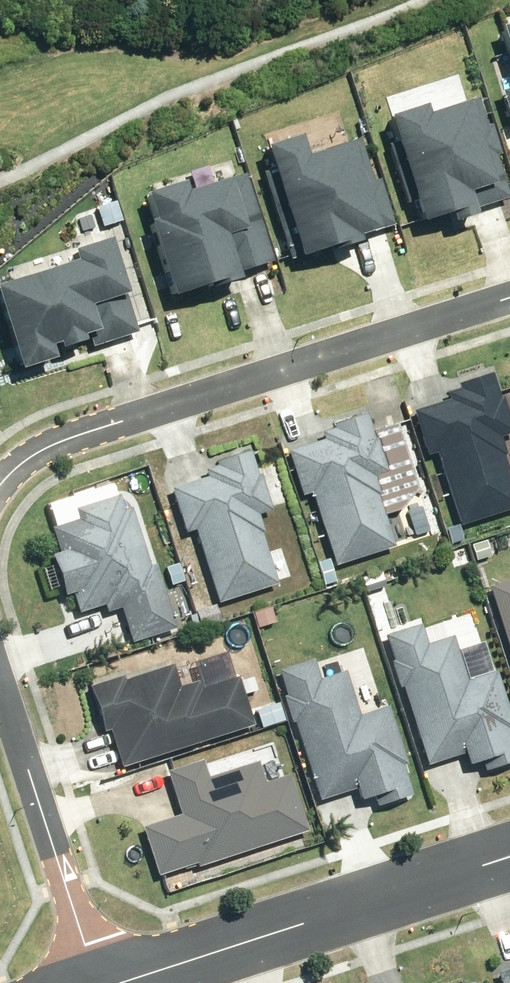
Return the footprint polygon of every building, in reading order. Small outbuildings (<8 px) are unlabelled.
[(394,114),(427,219),(455,210),(458,219),(481,212),(479,207),(509,198),(509,156),(509,152),(509,144),(503,121),(498,122),(490,96),(474,101),(474,99),(433,111),(430,103),(394,114)] [(305,133),(271,143),(304,253),(347,240),(348,245),(366,239),(364,233),(384,227),(385,229),(404,224),(390,177),(386,178),(373,136),(357,141),(357,140),(312,153),(305,133)] [(160,217),(155,218),(178,293),(226,277),(228,282),(246,276),(244,271),(282,259),(254,172),(235,178),(234,176),(191,189),(188,180),(152,191),(160,217)] [(0,284),(0,289),(26,367),(60,356),(56,343),(63,341),(65,347),(89,339),(88,333),(100,329),(105,344),(152,329),(138,287),(133,289),(115,235),(78,248),(81,258),(0,284)] [(406,412),(420,457),(430,454),(453,527),(509,509),(509,499),(496,455),(499,455),(494,438),(507,434),(496,399),(493,399),(485,374),(451,385),(453,390),(440,394),(442,401),(406,412)] [(317,441),(281,452),(295,497),(305,494),(328,567),(387,549),(371,497),(374,496),(369,478),(382,474),(371,438),(368,439),(360,414),(326,425),(328,429),(315,434),(317,441)] [(200,478),(165,489),(179,534),(188,531),(211,604),(271,585),(255,534),(257,533),(252,515),(265,511),(253,475),(251,476),(243,452),(209,462),(211,467),(197,471),(200,478)] [(70,521),(44,529),(52,553),(42,556),(55,597),(65,594),(72,615),(97,607),(99,614),(113,609),(125,644),(169,630),(149,565),(143,567),(124,508),(117,510),(112,496),(67,510),(70,521)] [(481,588),(509,678),(509,579),(481,588)] [(379,636),(387,661),(383,662),(392,690),(395,689),(420,767),(456,755),(459,766),(474,761),(477,772),(509,762),(509,752),(504,731),(508,730),(489,672),(460,681),(446,637),(421,645),(414,625),(379,636)] [(306,660),(271,671),(279,696),(275,697),(284,725),(288,724),(313,802),(348,791),(351,801),(366,796),(370,807),(405,796),(396,767),(401,765),(382,707),(353,716),(339,672),(313,681),(306,660)] [(117,677),(82,688),(96,734),(103,732),(114,769),(247,727),(232,678),(194,690),(192,682),(173,688),(166,666),(118,681),(117,677)] [(173,816),(135,828),(150,877),(189,865),(190,869),(302,833),(283,776),(258,784),(251,763),(201,779),(195,761),(159,773),(173,816)] [(490,974),(493,982),(509,982),(509,967),(490,974)]
